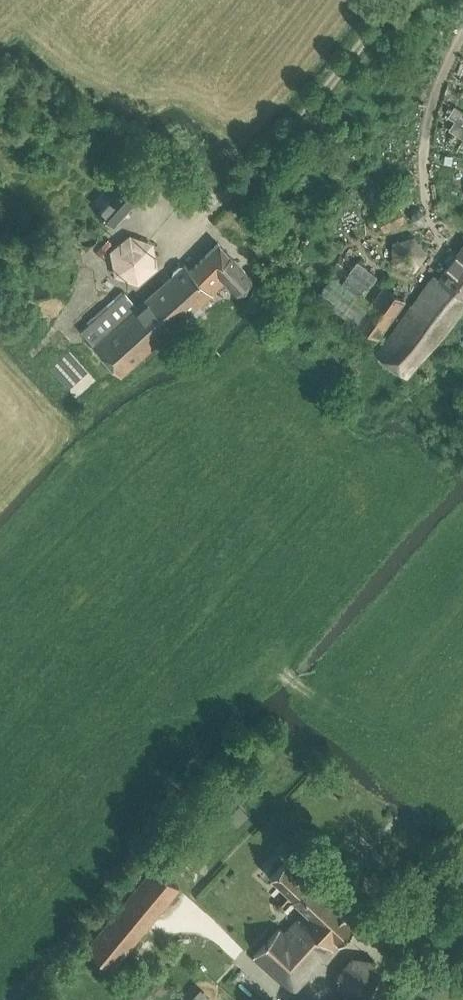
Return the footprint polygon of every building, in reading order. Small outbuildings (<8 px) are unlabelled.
[(453,130),(462,132),(462,110),(457,109),(453,130)] [(148,188),(126,168),(118,177),(126,184),(99,213),(113,226),(148,188)] [(383,226),(406,223),(404,207),(381,210),(383,226)] [(410,232),(396,248),(417,266),(431,250),(410,232)] [(112,250),(115,275),(138,283),(159,268),(153,243),(130,234),(112,250)] [(237,292),(252,278),(218,242),(190,270),(185,264),(180,264),(173,270),(173,275),(137,306),(125,292),(82,331),(121,374),(167,333),(170,336),(173,333),(171,330),(185,317),(189,321),(203,308),(200,305),(226,280),(237,292)] [(457,254),(439,278),(434,275),(377,354),(406,376),(462,306),(462,245),(457,254)] [(367,291),(380,272),(358,258),(345,277),(367,291)] [(359,319),(369,302),(336,283),(326,299),(359,319)] [(405,300),(385,285),(358,321),(378,337),(405,300)] [(228,816),(237,826),(249,815),(240,805),(228,816)] [(356,923),(328,898),(287,860),(271,877),(293,898),(293,900),(305,911),(285,933),(279,927),(253,956),(293,991),(356,923)] [(88,945),(114,967),(182,888),(156,866),(88,945)] [(238,879),(230,872),(225,877),(233,884),(238,879)] [(336,976),(344,998),(358,999),(368,999),(381,983),(373,961),(351,958),(336,976)] [(152,999),(157,999),(166,991),(157,981),(145,993),(152,999)]
